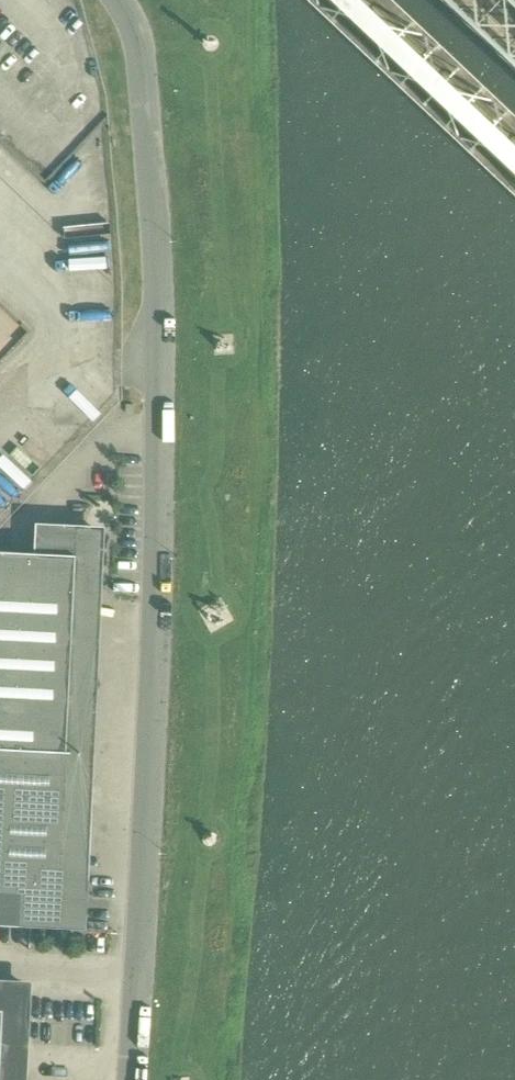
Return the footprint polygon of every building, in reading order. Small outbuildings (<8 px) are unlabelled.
[(68,754),(75,588),(98,589),(100,532),(54,530),(53,554),(0,551),(0,751),(68,754)] [(0,751),(0,895),(37,897),(36,921),(82,923),(83,887),(62,886),(68,754),(0,751)] [(2,1041),(25,1043),(27,986),(0,985),(0,1079),(1,1079),(2,1041)]
